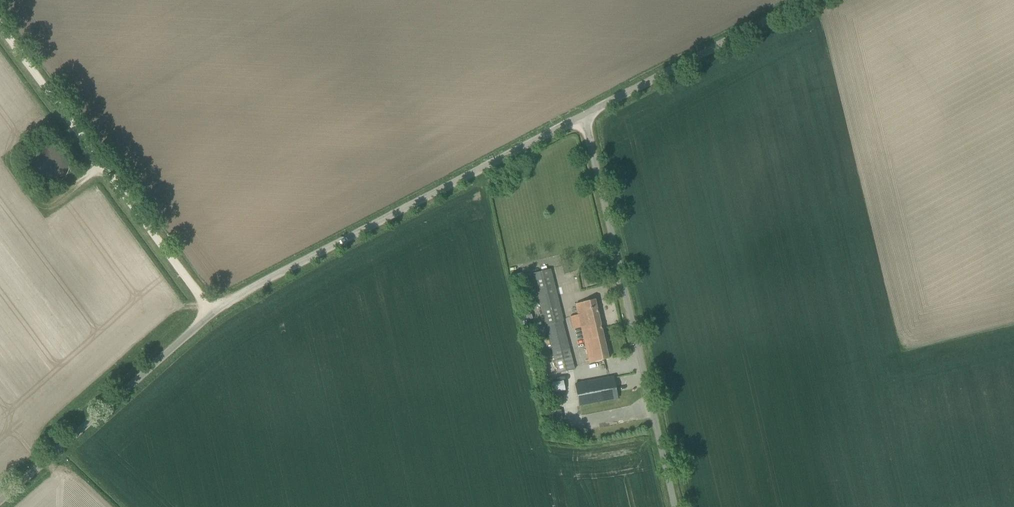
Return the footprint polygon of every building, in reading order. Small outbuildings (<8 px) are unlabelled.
[(550,270),(533,274),(558,373),(574,369),(570,350),(568,351),(562,322),(565,322),(550,270)] [(589,363),(608,359),(595,299),(576,304),(589,363)] [(576,385),(582,407),(618,399),(613,376),(576,385)] [(550,395),(543,396),(545,403),(552,401),(550,395)] [(553,431),(563,429),(559,411),(550,413),(553,431)]
